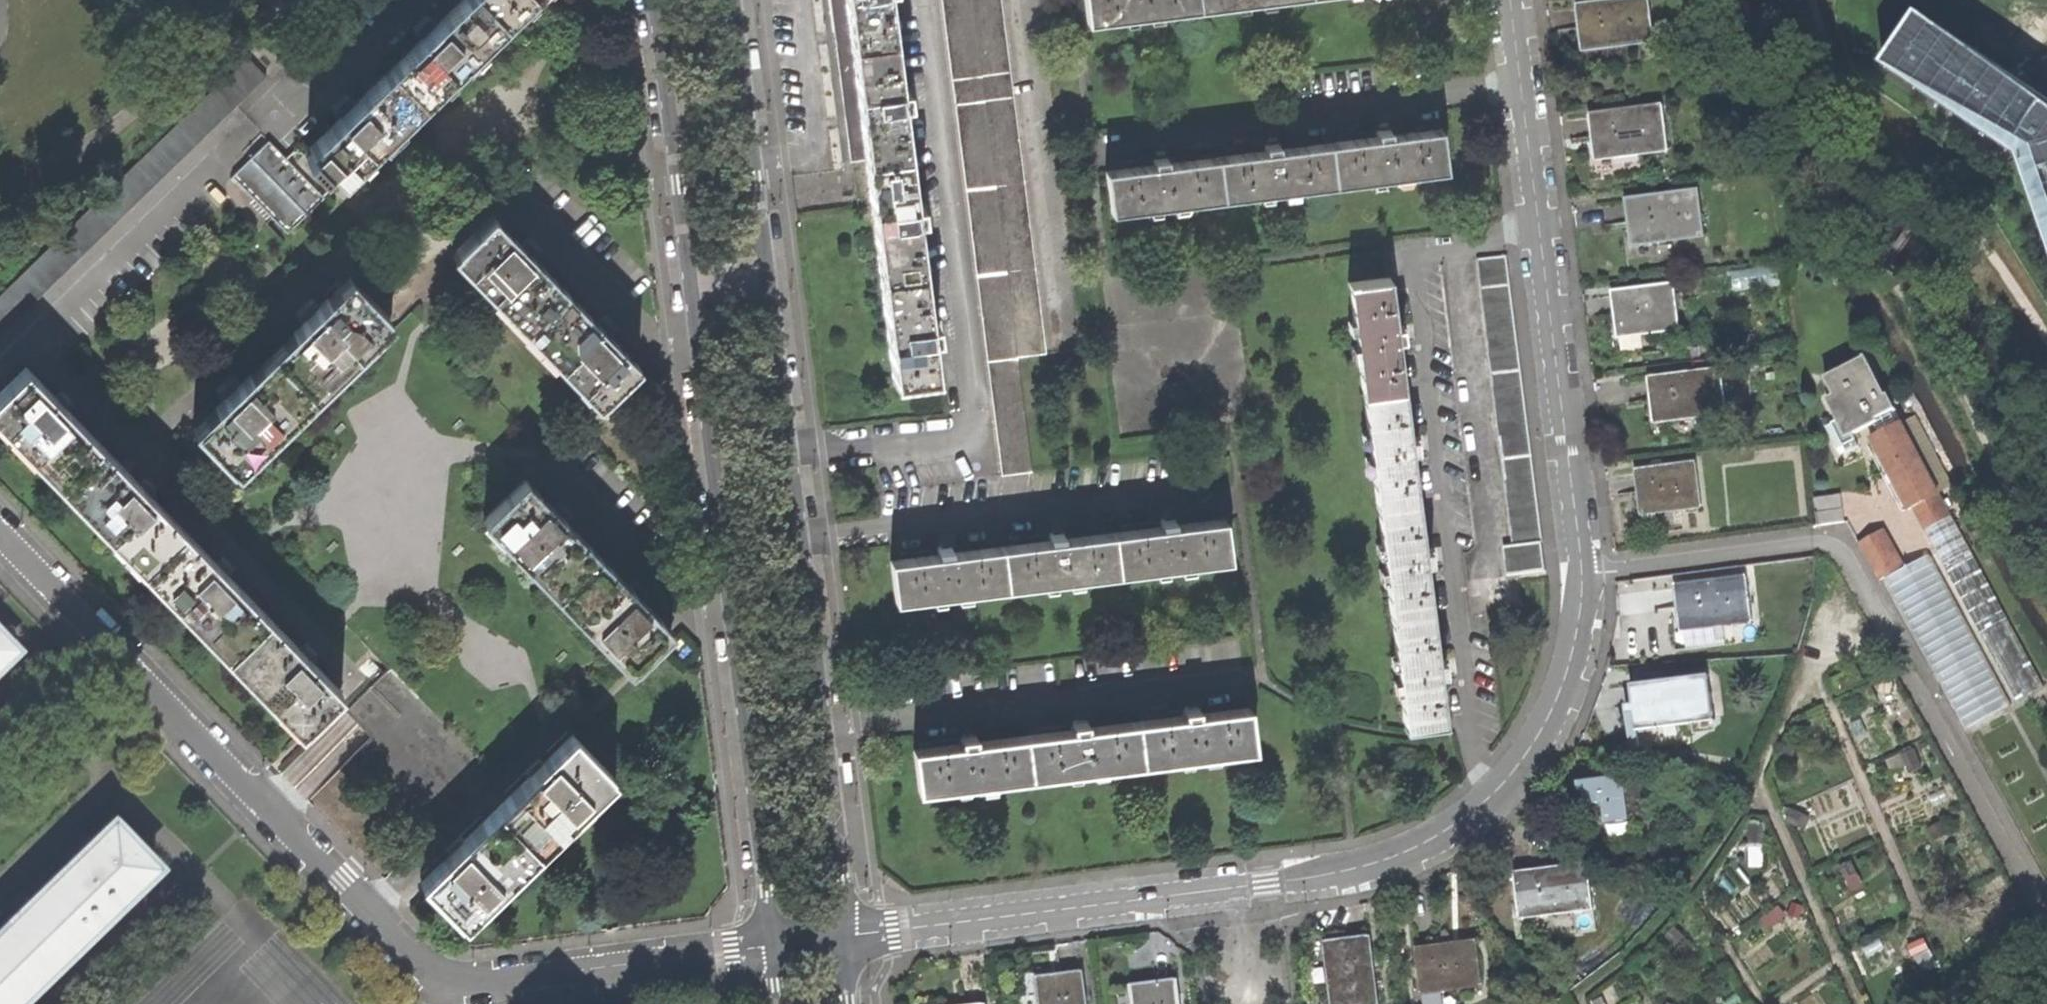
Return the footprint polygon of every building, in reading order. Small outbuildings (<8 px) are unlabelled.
[(391,68),(422,100),(503,21),(483,0),(460,0),(435,24),(429,18),(422,25),(414,33),(420,39),(391,68)] [(503,21),(525,0),(483,0),(503,21)] [(853,160),(865,159),(850,44),(844,0),(831,0),(851,161),(853,160)] [(850,44),(891,39),(886,0),(844,0),(850,44)] [(1003,475),(1030,472),(1016,357),(1044,354),(999,0),(942,0),(1003,475)] [(1198,8),(1197,0),(1083,0),(1086,22),(1198,8)] [(1648,0),(1637,0),(1576,8),(1578,28),(1581,49),(1654,40),(1648,0)] [(1881,57),(2023,153),(2046,225),(2046,93),(1917,5),(1881,57)] [(850,44),(865,159),(906,154),(899,102),(906,101),(905,94),(904,86),(897,87),(891,39),(850,44)] [(233,106),(264,76),(245,55),(213,86),(233,106)] [(341,180),(422,100),(391,68),(354,103),(349,97),(341,105),(333,113),(339,119),(309,148),(329,168),(341,180)] [(233,106),(213,86),(0,293),(0,332),(233,106)] [(1667,149),(1662,107),(1589,116),(1592,140),(1595,158),(1667,149)] [(1375,136),(1328,142),(1333,183),(1445,169),(1440,128),(1389,134),(1389,128),(1381,129),(1375,130),(1375,136)] [(286,231),(321,197),(311,186),(291,166),(266,140),(231,175),(286,231)] [(1333,183),(1328,142),(1278,148),(1277,143),(1270,144),(1264,144),(1264,150),(1216,156),(1222,197),(1333,183)] [(309,148),(291,166),(311,186),(329,168),(309,148)] [(912,203),(906,154),(865,159),(853,160),(858,207),(871,206),(879,275),(921,270),(914,218),(920,217),(919,209),(919,203),(912,203)] [(1110,211),(1222,197),(1216,156),(1167,163),(1166,156),(1160,157),(1153,158),(1154,164),(1105,171),(1110,211)] [(1703,235),(1698,192),(1625,201),(1628,222),(1630,238),(1624,239),(1626,260),(1649,257),(1650,263),(1679,259),(1676,238),(1703,235)] [(457,249),(529,324),(565,289),(534,256),(538,252),(532,245),(525,239),(521,243),(492,214),(456,249),(457,249)] [(597,403),(601,399),(529,324),(457,249),(451,254),(597,403)] [(1476,260),(1512,545),(1541,541),(1542,541),(1506,256),(1476,260)] [(934,376),(929,337),(935,336),(934,328),(934,322),(927,322),(921,270),(879,275),(893,381),(934,376)] [(382,313),(383,312),(345,273),(315,302),(310,297),(302,304),(293,313),(298,318),(289,327),(294,333),(272,354),(304,387),(382,313)] [(1346,282),(1361,394),(1402,388),(1396,339),(1401,338),(1400,330),(1400,324),(1394,325),(1388,277),(1346,282)] [(1678,329),(1674,287),(1612,294),(1614,314),(1616,330),(1610,331),(1612,352),(1635,350),(1636,356),(1652,354),(1650,332),(1678,329)] [(601,399),(602,400),(638,364),(610,335),(615,331),(608,323),(600,315),(595,320),(565,289),(529,324),(601,399)] [(387,318),(382,313),(304,387),(226,462),(231,467),(387,318)] [(226,462),(304,387),(272,354),(251,375),(245,369),(237,378),(232,373),(224,381),(214,390),(219,395),(189,424),(226,462)] [(1873,423),(1878,434),(1891,428),(1884,414),(1892,409),(1885,396),(1882,397),(1863,358),(1823,378),(1832,396),(1825,400),(1830,412),(1835,423),(1841,419),(1849,435),(1873,423)] [(63,477),(98,442),(67,410),(71,406),(64,398),(57,392),(53,396),(25,366),(0,390),(0,413),(63,477)] [(1721,370),(1648,380),(1650,401),(1653,421),(1726,412),(1721,370)] [(1375,505),(1416,499),(1410,450),(1416,449),(1415,443),(1414,435),(1408,436),(1402,388),(1361,394),(1375,505)] [(1911,418),(1897,425),(1933,494),(1935,493),(1949,486),(1911,418)] [(1906,510),(1911,507),(1933,494),(1897,425),(1891,428),(1878,434),(1870,439),(1906,510)] [(98,442),(63,477),(147,564),(183,528),(150,495),(155,491),(148,484),(141,477),(137,481),(98,442)] [(1696,464),(1634,471),(1637,493),(1639,506),(1632,507),(1635,530),(1657,527),(1658,533),(1674,531),(1671,510),(1702,506),(1696,464)] [(486,514),(560,590),(597,553),(565,520),(569,516),(561,507),(556,502),(552,506),(524,477),(486,514)] [(1911,507),(1924,531),(1948,516),(1935,493),(1933,494),(1911,507)] [(1815,527),(1843,523),(1839,495),(1812,499),(1815,527)] [(1422,549),(1416,499),(1375,505),(1389,617),(1430,612),(1424,562),(1430,561),(1429,555),(1428,548),(1422,549)] [(1923,531),(2015,702),(2042,688),(1949,516),(1948,516),(1924,531),(1923,531)] [(1160,526),(1112,533),(1117,573),(1229,559),(1223,518),(1174,525),(1173,518),(1166,519),(1159,520),(1160,526)] [(183,528),(147,564),(231,649),(267,614),(228,575),(232,571),(226,564),(219,557),(215,561),(183,528)] [(1877,581),(1902,567),(1881,528),(1856,542),(1877,581)] [(1049,540),(1001,547),(1006,587),(1117,573),(1112,533),(1062,539),(1061,533),(1055,534),(1048,535),(1049,540)] [(1506,576),(1544,571),(1541,541),(1512,545),(1502,547),(1506,576)] [(895,601),(1006,587),(1001,547),(951,553),(950,547),(944,548),(937,549),(938,555),(890,561),(895,601)] [(629,586),(597,553),(560,590),(633,666),(672,629),(642,599),(647,595),(640,588),(634,581),(629,586)] [(1965,730),(2008,706),(1927,556),(1883,580),(1965,730)] [(1665,586),(1664,577),(1620,577),(1621,595),(1650,595),(1650,587),(1665,586)] [(1747,578),(1674,587),(1676,609),(1678,623),(1673,624),(1676,645),(1698,643),(1698,649),(1726,645),(1723,624),(1752,620),(1747,578)] [(1430,612),(1389,617),(1403,729),(1445,724),(1438,674),(1444,673),(1443,666),(1443,659),(1437,660),(1430,612)] [(304,725),(340,690),(312,661),(316,656),(308,649),(302,643),(297,646),(267,614),(231,649),(304,725)] [(15,654),(0,638),(0,669),(15,654)] [(1710,719),(1704,677),(1631,687),(1634,709),(1635,722),(1630,723),(1633,745),(1655,742),(1656,748),(1684,745),(1681,723),(1710,719)] [(1141,763),(1253,749),(1248,708),(1198,714),(1197,708),(1190,709),(1184,710),(1185,716),(1137,722),(1141,763)] [(1030,777),(1141,763),(1137,722),(1087,729),(1086,723),(1079,723),(1074,724),(1075,730),(1025,736),(1030,777)] [(609,773),(572,735),(542,764),(539,760),(532,766),(525,773),(529,777),(496,808),(533,846),(609,773)] [(919,791),(1030,777),(1025,736),(975,742),(974,737),(967,737),(961,738),(962,744),(914,750),(919,791)] [(850,761),(846,761),(848,783),(856,782),(854,766),(854,760),(850,761)] [(1662,817),(1657,776),(1585,785),(1586,798),(1589,820),(1583,820),(1586,842),(1608,840),(1608,846),(1637,843),(1634,821),(1662,817)] [(457,920),(533,846),(496,808),(463,841),(459,837),(452,845),(446,850),(450,854),(420,882),(457,920)] [(66,958),(65,957),(89,933),(90,935),(155,872),(111,826),(96,839),(99,843),(88,854),(85,850),(0,932),(0,1003),(18,1003),(66,958)] [(1593,908),(1587,866),(1524,874),(1515,876),(1520,910),(1514,911),(1516,932),(1539,930),(1540,936),(1568,932),(1565,911),(1593,908)] [(1368,936),(1348,939),(1333,941),(1332,934),(1310,937),(1313,959),(1307,961),(1310,989),(1332,986),(1334,1003),(1376,1003),(1368,936)] [(1478,942),(1435,948),(1415,951),(1420,987),(1414,988),(1416,1003),(1454,1003),(1453,988),(1483,985),(1478,942)] [(1080,972),(1059,975),(1038,977),(1041,1003),(1084,1003),(1080,972)] [(1174,980),(1156,982),(1133,985),(1135,1003),(1177,1003),(1174,980)]
